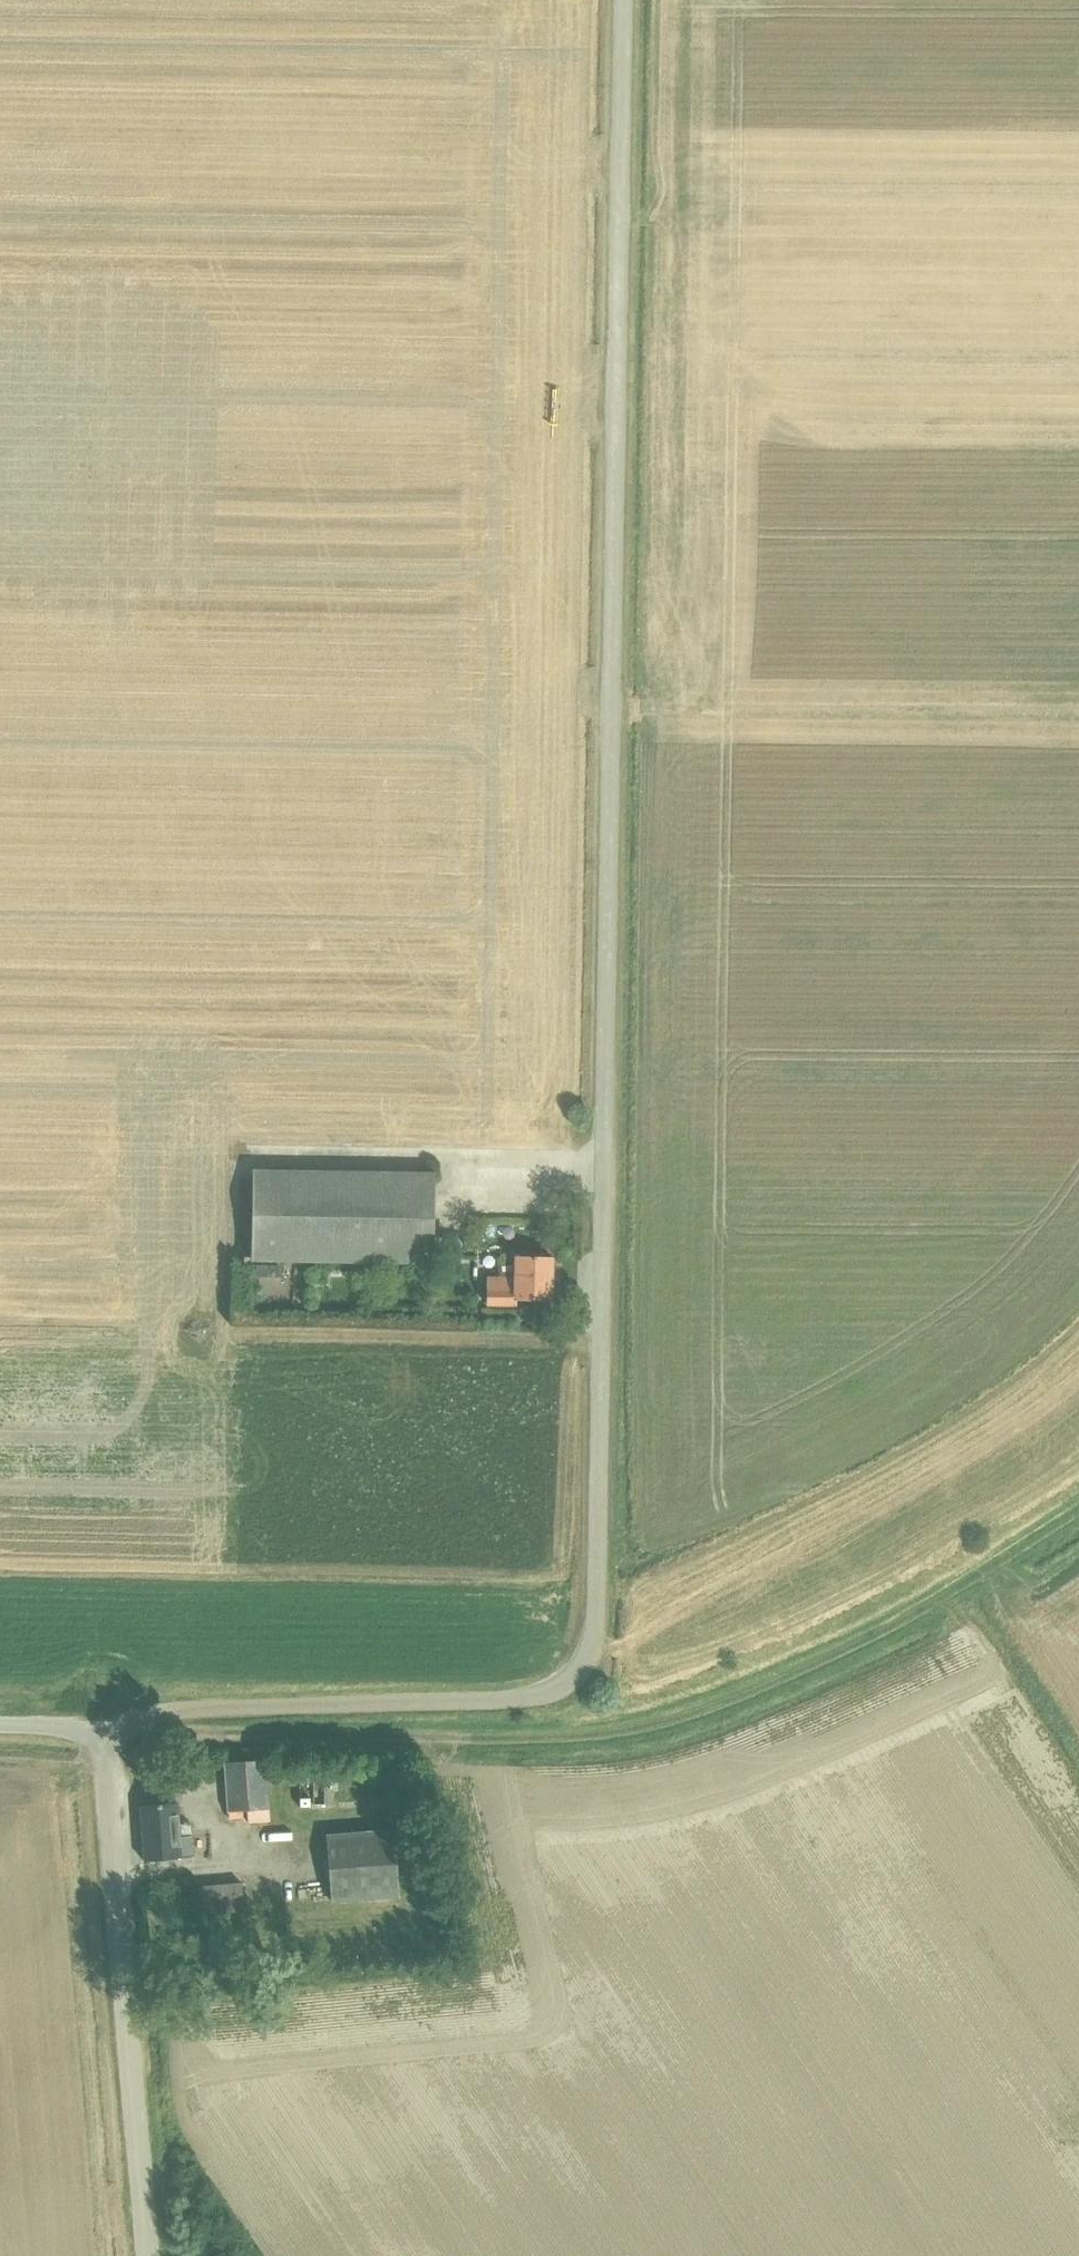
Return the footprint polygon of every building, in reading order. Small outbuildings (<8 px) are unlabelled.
[(433,1263),(434,1173),(253,1169),(251,1260),(433,1263)] [(552,1258),(515,1257),(514,1277),(488,1277),(488,1304),(516,1304),(516,1299),(551,1299),(552,1258)] [(248,1822),(270,1820),(265,1759),(225,1762),(229,1818),(243,1817),(243,1810),(248,1810),(248,1822)] [(177,1803),(141,1806),(145,1860),(191,1856),(190,1836),(180,1837),(177,1803)] [(332,1901),(399,1896),(394,1829),(326,1835),(332,1901)] [(200,1914),(243,1910),(241,1882),(198,1886),(200,1914)]
